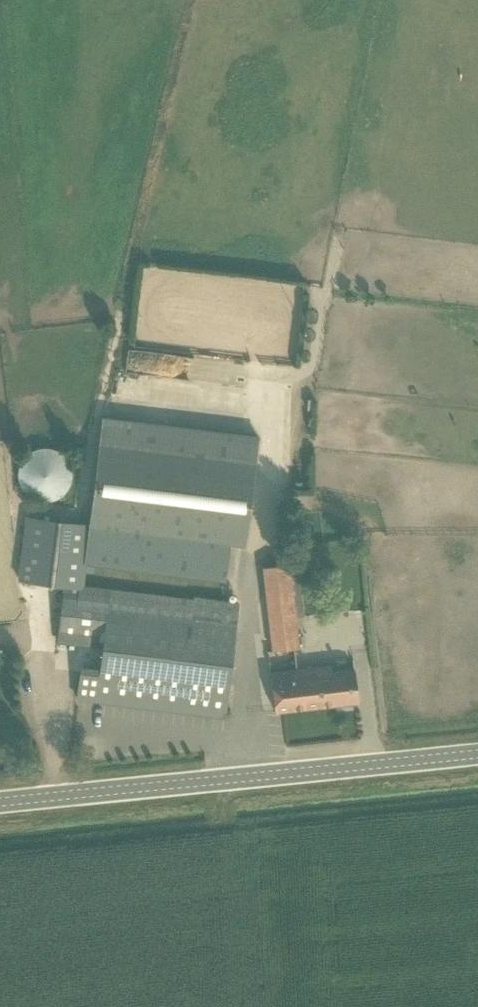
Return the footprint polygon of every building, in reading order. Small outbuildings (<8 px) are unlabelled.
[(127,350),(126,368),(153,369),(154,351),(127,350)] [(92,522),(243,542),(257,437),(106,418),(92,522)] [(42,502),(45,503),(50,502),(55,500),(58,498),(61,497),(65,493),(68,489),(70,485),(71,481),(73,476),(72,471),(71,466),(68,460),(65,456),(62,453),(58,451),(54,449),(48,448),(46,447),(41,448),(35,449),(28,453),(24,457),(20,463),(18,469),(17,473),(18,478),(19,484),(22,488),(24,492),(26,494),(29,498),(33,499),(37,501),(42,502)] [(191,593),(191,598),(84,588),(91,524),(27,517),(21,581),(64,585),(59,639),(99,643),(96,671),(80,670),(77,698),(224,716),(236,598),(191,593)] [(291,581),(265,584),(272,651),(298,648),(291,581)] [(273,691),(275,711),(358,701),(356,682),(353,669),(332,673),(331,665),(271,673),(273,691)]
